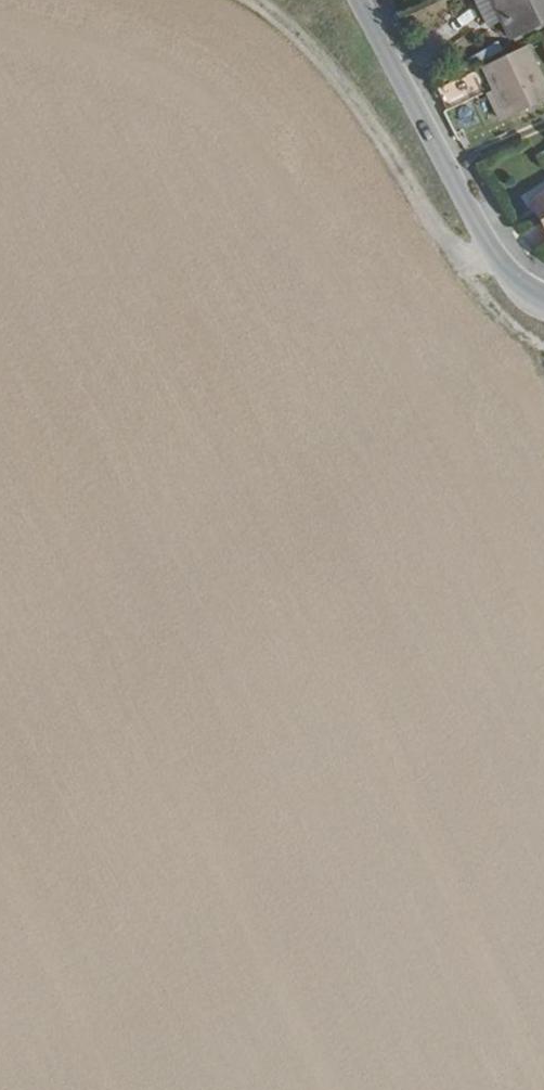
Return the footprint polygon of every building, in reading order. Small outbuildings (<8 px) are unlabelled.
[(504,0),(486,0),(491,10),(504,0)] [(509,6),(504,10),(513,28),(543,14),(543,0),(506,0),(509,6)] [(528,36),(485,57),(509,108),(543,91),(543,70),(528,36)] [(476,61),(440,79),(450,102),(486,84),(476,61)]
